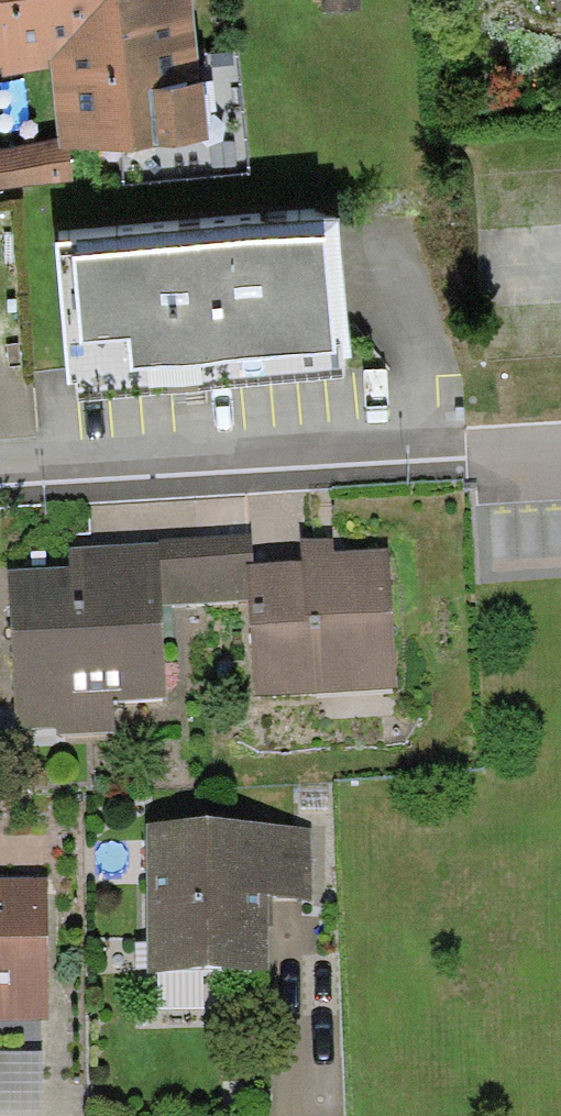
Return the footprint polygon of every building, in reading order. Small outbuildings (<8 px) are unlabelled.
[(72,183),(70,155),(210,142),(204,84),(200,84),(192,0),(0,0),(0,189),(72,183)] [(323,14),(360,11),(359,0),(321,0),(323,14)] [(339,219),(55,243),(68,385),(77,384),(78,402),(188,392),(343,379),(341,358),(351,358),(339,219)] [(253,564),(252,536),(159,539),(159,543),(69,546),(70,568),(10,570),(15,729),(56,728),(56,734),(115,732),(114,700),(163,698),(160,604),(250,601),(248,564),(253,564)] [(391,548),(332,550),(331,536),(299,537),(300,562),(253,564),(248,564),(250,601),(253,695),(396,691),(391,548)] [(147,970),(266,971),(266,925),(273,925),(273,910),(273,894),(311,895),(311,826),(148,824),(147,970)] [(46,878),(0,878),(0,1021),(47,1020),(46,878)] [(213,972),(172,975),(175,1012),(216,1009),(213,972)] [(0,1051),(0,1115),(41,1115),(41,1051),(0,1051)]
